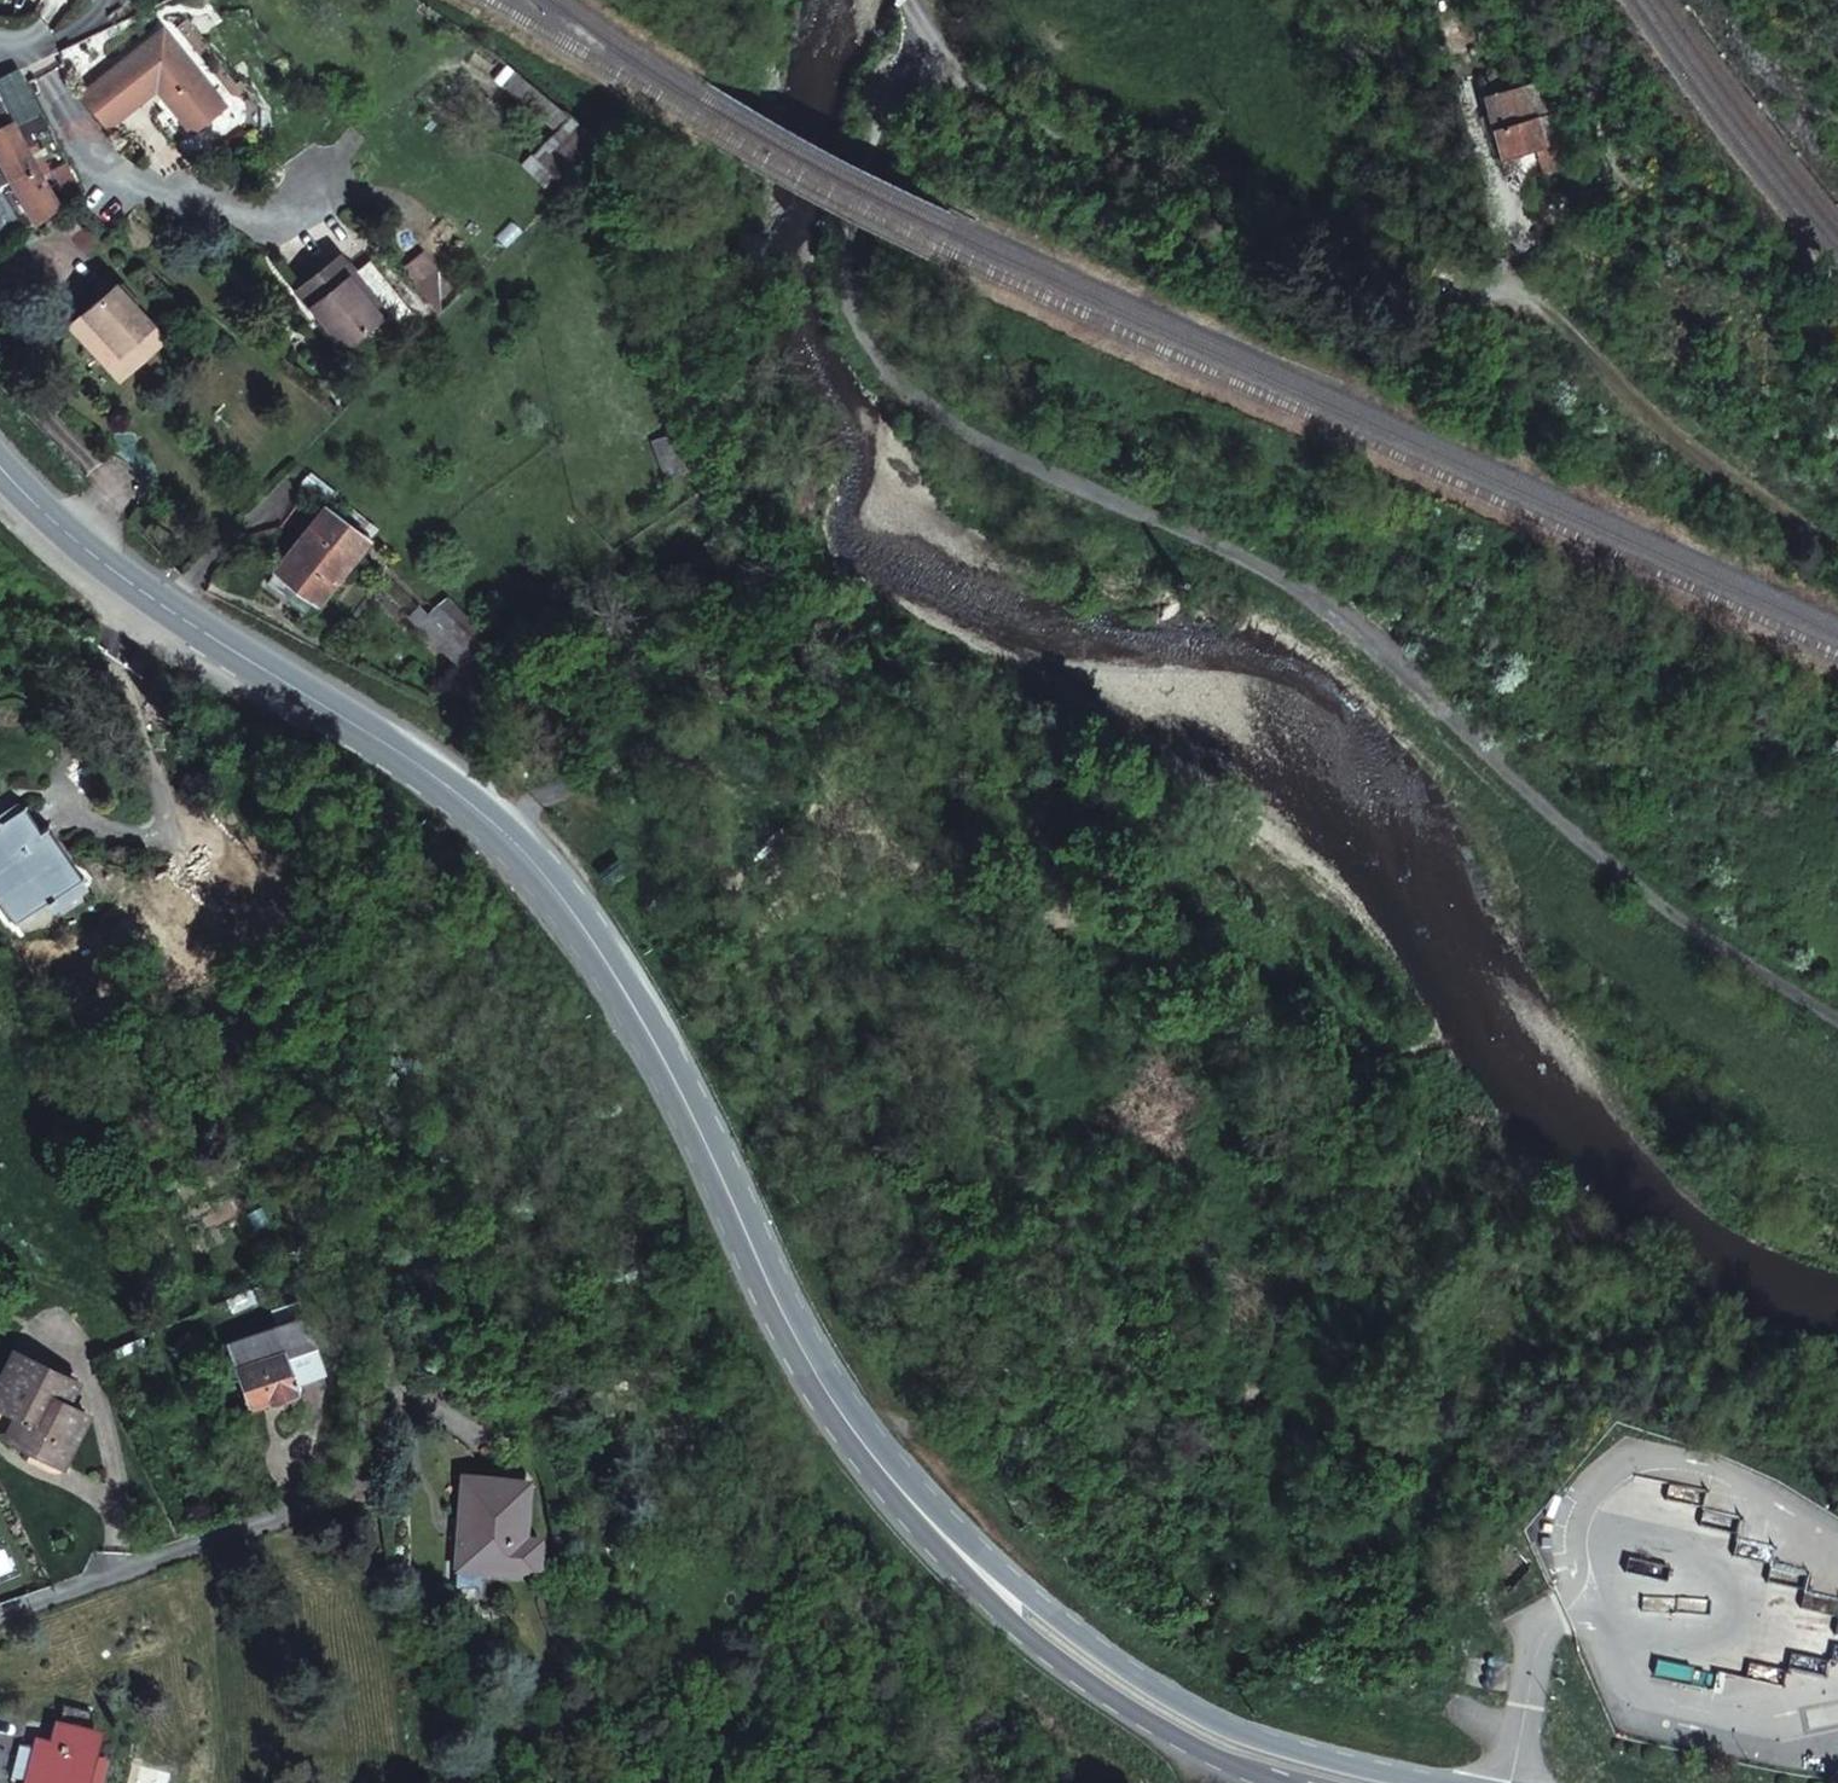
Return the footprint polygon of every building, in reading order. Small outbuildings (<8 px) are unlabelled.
[(118,128),(170,94),(201,141),(236,117),(182,35),(94,92),(118,128)] [(1540,149),(1548,175),(1575,170),(1561,118),(1533,120),(1524,78),(1489,81),(1506,153),(1540,149)] [(35,229),(69,211),(21,128),(30,121),(9,86),(1,90),(0,88),(0,166),(35,229)] [(11,218),(0,224),(0,231),(7,244),(22,236),(11,218)] [(351,275),(341,261),(294,294),(337,356),(378,326),(345,281),(351,275)] [(124,290),(96,314),(127,351),(114,362),(127,378),(169,344),(124,290)] [(82,325),(114,362),(127,351),(96,314),(82,325)] [(290,575),(334,610),(381,550),(337,516),(290,575)] [(408,623),(454,674),(466,663),(421,612),(408,623)] [(84,880),(28,805),(0,825),(0,905),(16,928),(84,880)] [(287,1395),(285,1387),(318,1379),(300,1307),(275,1312),(278,1322),(227,1335),(237,1375),(228,1376),(237,1408),(287,1395)] [(69,1396),(76,1379),(80,1371),(32,1342),(8,1384),(17,1389),(8,1407),(11,1408),(21,1415),(14,1425),(57,1453),(87,1407),(69,1396)] [(531,1500),(527,1448),(466,1453),(472,1541),(534,1537),(546,1522),(544,1510),(531,1500)] [(1496,1684),(1488,1678),(1481,1691),(1490,1696),(1496,1684)] [(93,1737),(59,1728),(54,1749),(38,1745),(28,1782),(81,1782),(93,1737)]
